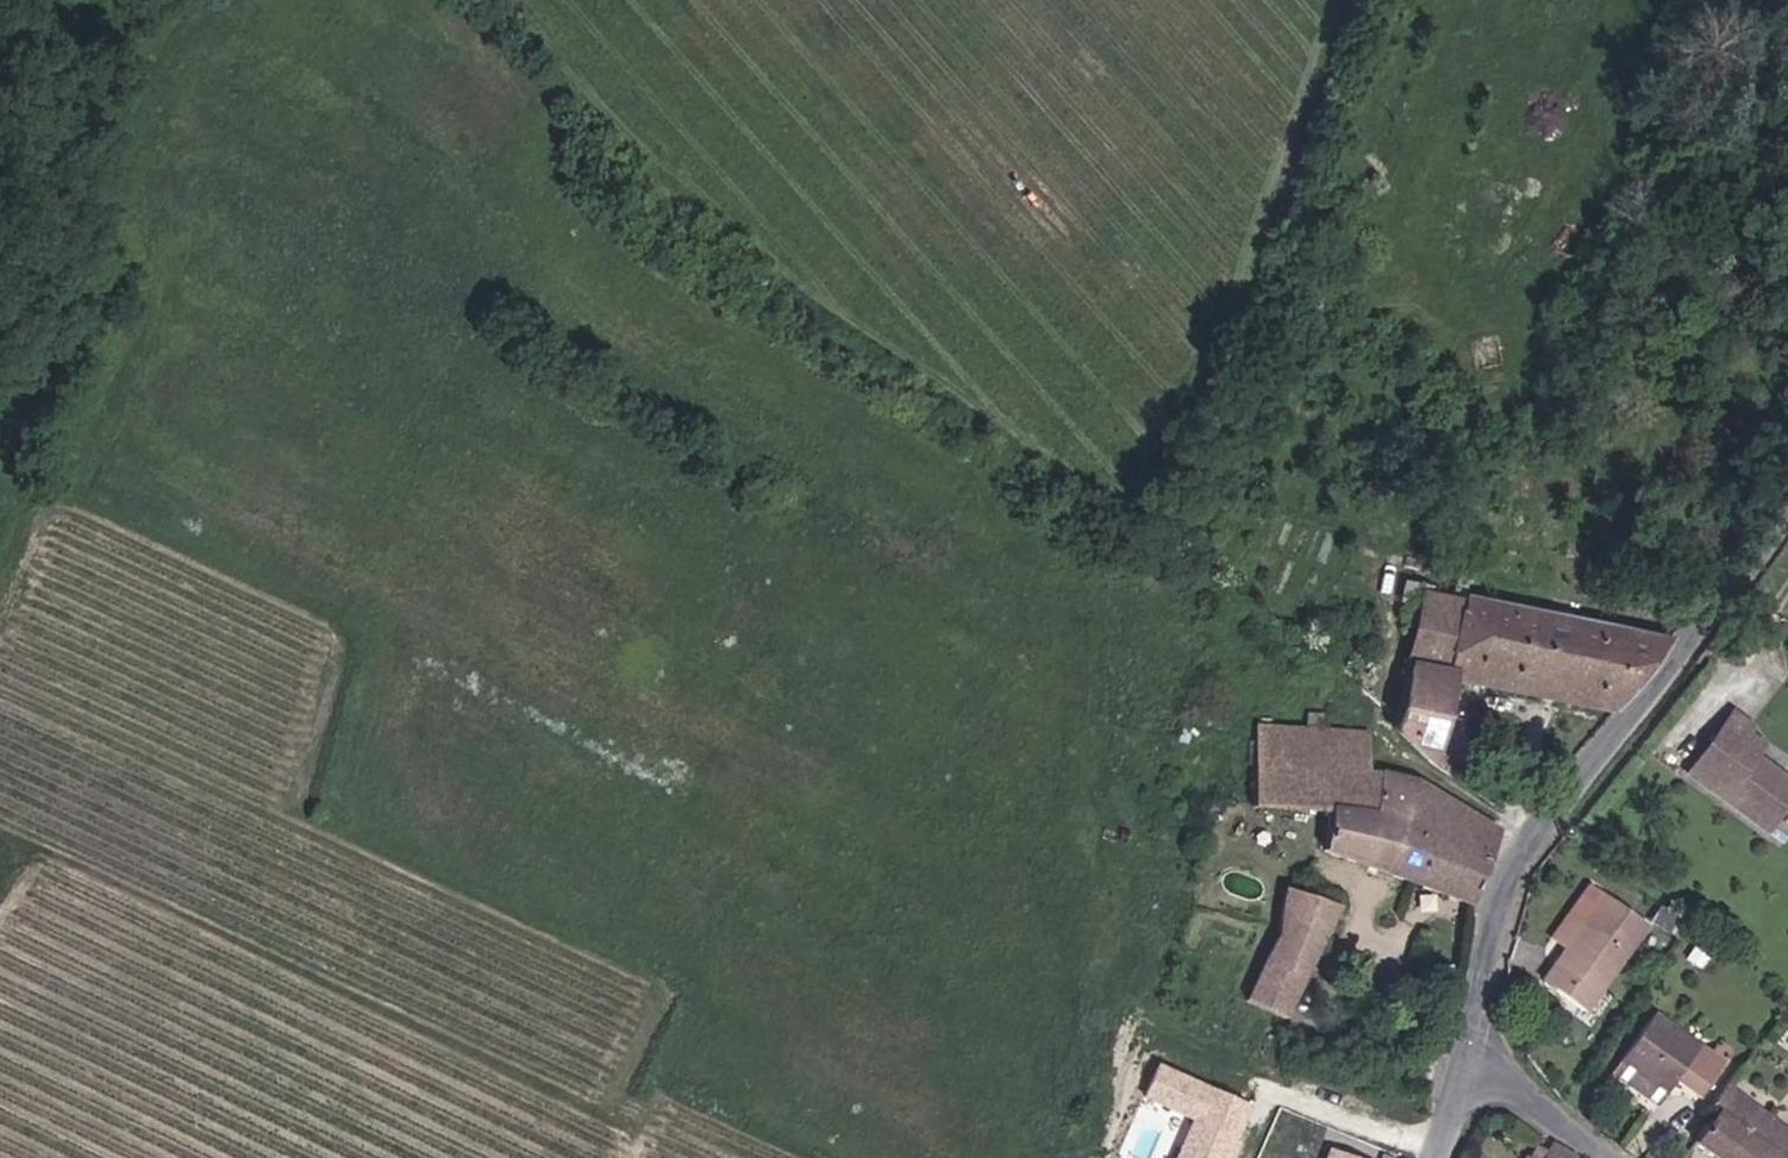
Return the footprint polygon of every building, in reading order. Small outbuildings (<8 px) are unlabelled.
[(1424,596),(1403,723),(1433,753),(1449,682),(1609,715),(1664,643),(1402,583),(1402,570),(1388,569),(1385,590),(1424,596)] [(1701,759),(1780,816),(1787,804),(1787,756),(1767,741),(1775,729),(1759,719),(1764,712),(1745,698),(1701,759)] [(1376,772),(1378,732),(1262,730),(1260,815),(1331,817),(1330,862),(1480,905),(1505,836),(1429,779),(1376,772)] [(1612,884),(1553,969),(1594,998),(1653,913),(1612,884)] [(1285,936),(1256,1011),(1291,1027),(1341,919),(1291,898),(1285,936)] [(1661,1002),(1632,1047),(1680,1077),(1689,1062),(1714,1078),(1734,1049),(1661,1002)] [(1680,1077),(1632,1047),(1620,1065),(1668,1095),(1680,1077)] [(1160,1063),(1145,1098),(1192,1117),(1176,1157),(1235,1157),(1257,1103),(1160,1063)] [(1786,1103),(1743,1073),(1700,1136),(1733,1157),(1787,1157),(1787,1148),(1766,1133),(1786,1103)] [(1787,1148),(1787,1104),(1786,1103),(1766,1133),(1787,1148)] [(1332,1147),(1328,1157),(1361,1157),(1332,1147)]
